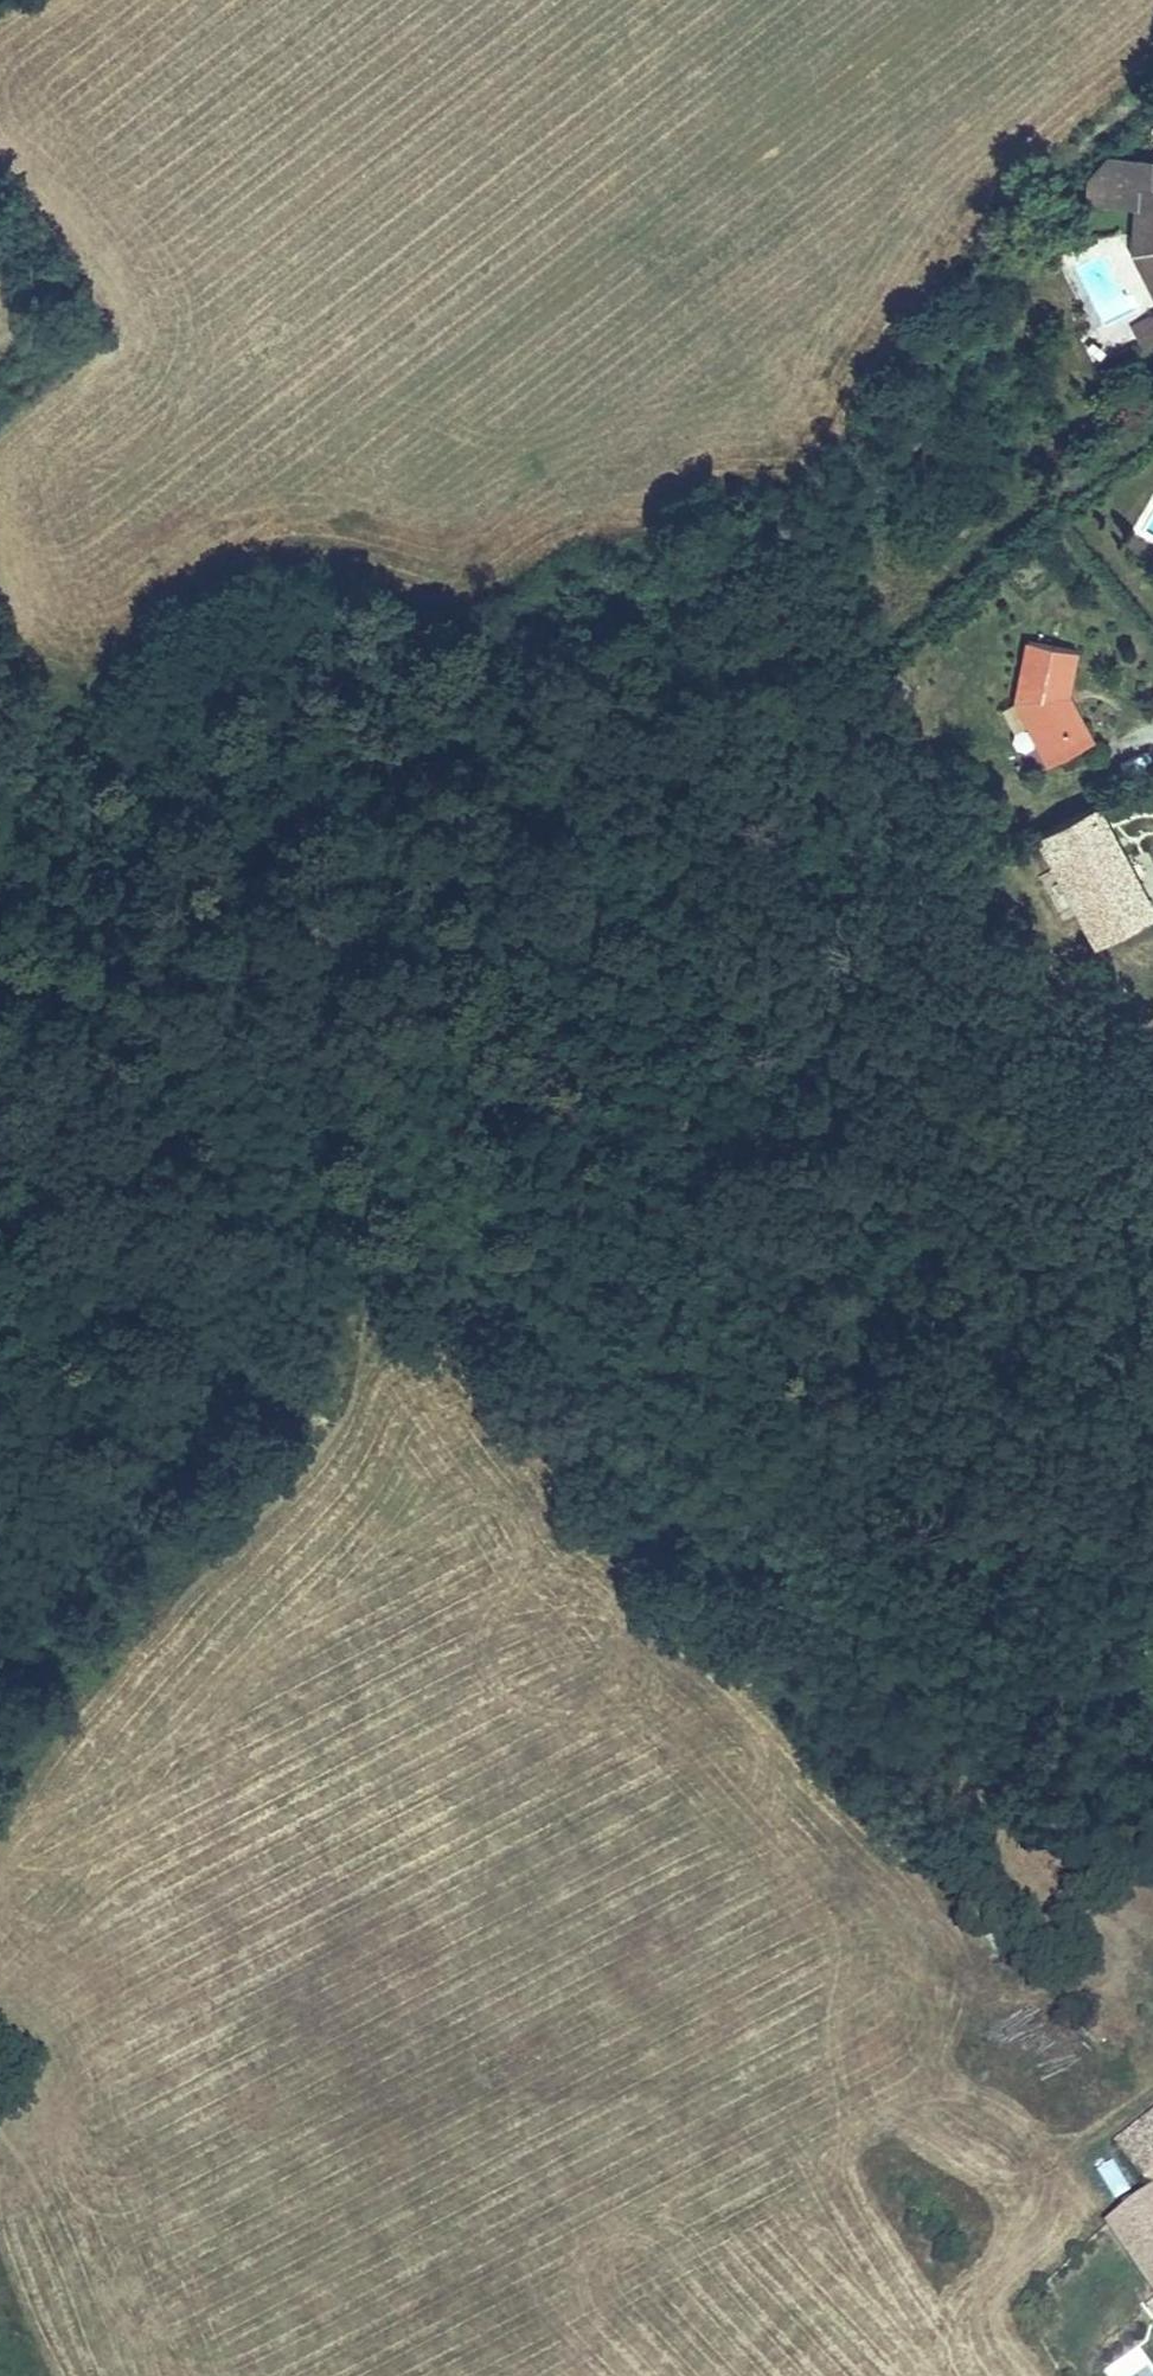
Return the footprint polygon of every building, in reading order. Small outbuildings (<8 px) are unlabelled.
[(1141,269),(1152,263),(1152,175),(1142,174),(1130,247),(1141,269)] [(1141,269),(1152,295),(1152,263),(1141,269)] [(1019,691),(1038,740),(1083,721),(1070,688),(1080,642),(1032,631),(1019,691)] [(1083,721),(1038,740),(1046,761),(1091,741),(1083,721)] [(1152,906),(1112,823),(1100,797),(1041,825),(1056,858),(1092,934),(1152,906)] [(1125,2156),(1151,2192),(1120,2216),(1109,2228),(1152,2290),(1152,2116),(1116,2144),(1125,2156)]
